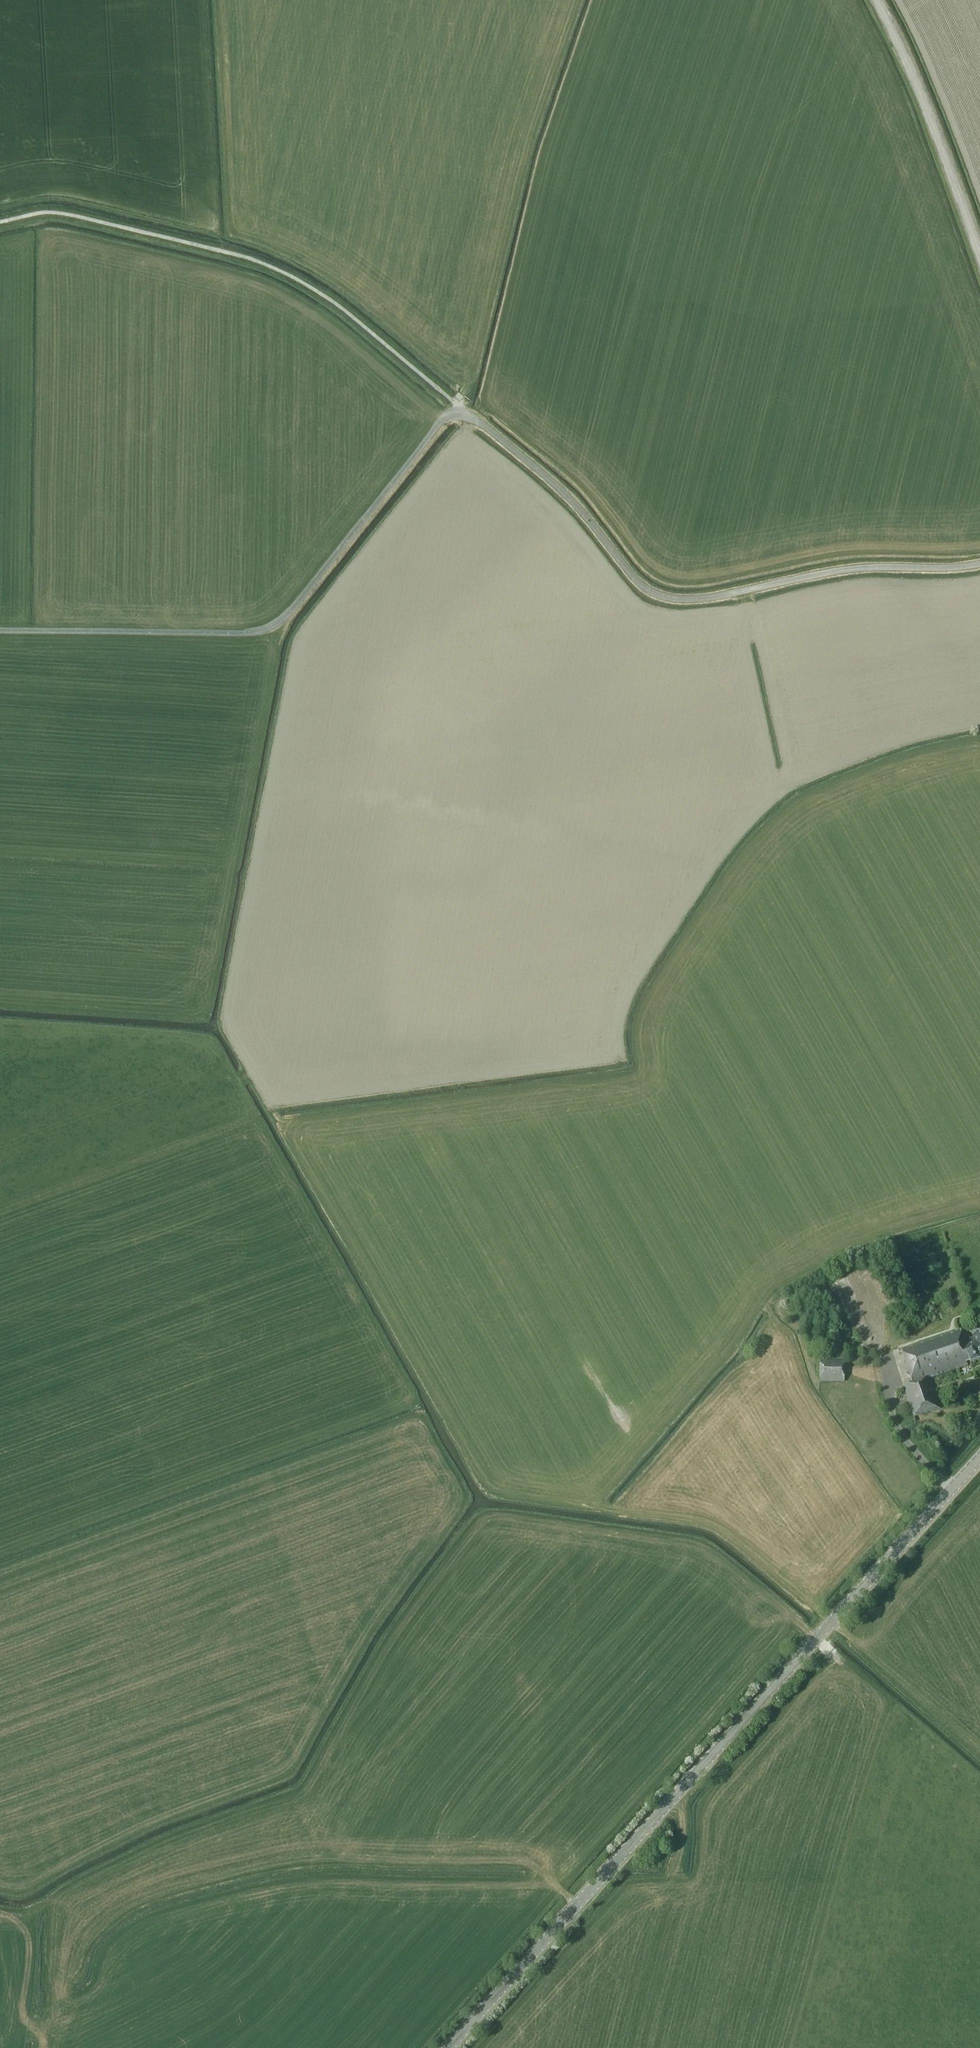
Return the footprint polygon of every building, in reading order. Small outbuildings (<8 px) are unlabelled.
[(979,1361),(979,1334),(973,1336),(974,1339),(966,1342),(962,1330),(902,1350),(913,1383),(904,1387),(914,1417),(939,1409),(929,1378),(968,1365),(967,1363),(970,1362),(971,1364),(979,1361)] [(844,1360),(820,1360),(820,1381),(844,1381),(844,1360)]
